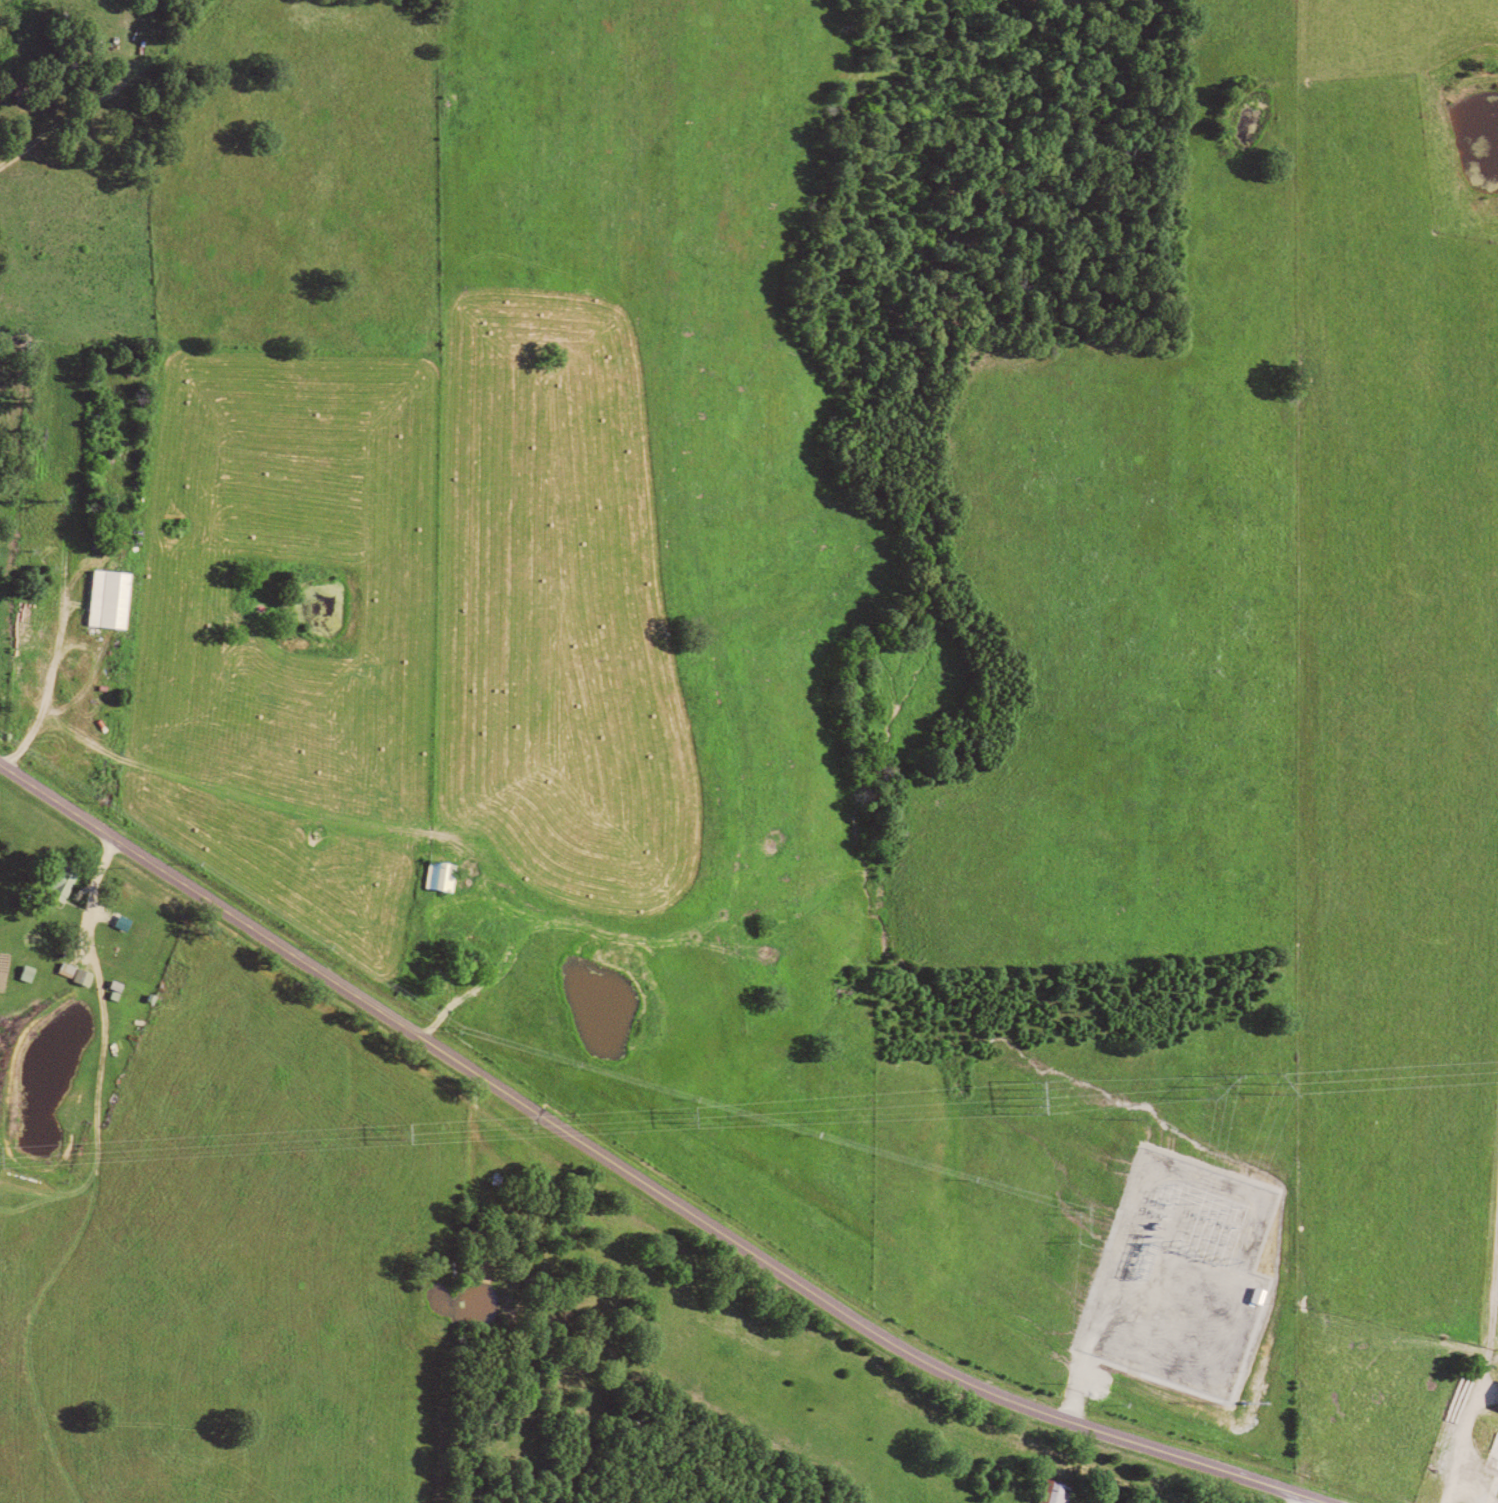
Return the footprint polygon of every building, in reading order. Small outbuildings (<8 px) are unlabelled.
[(95,626),(133,629),(138,573),(100,570),(95,626)] [(53,887),(58,889),(56,896),(73,902),(84,870),(61,863),(53,887)] [(1075,1483),(1050,1480),(1048,1502),(1073,1502),(1075,1483)]
